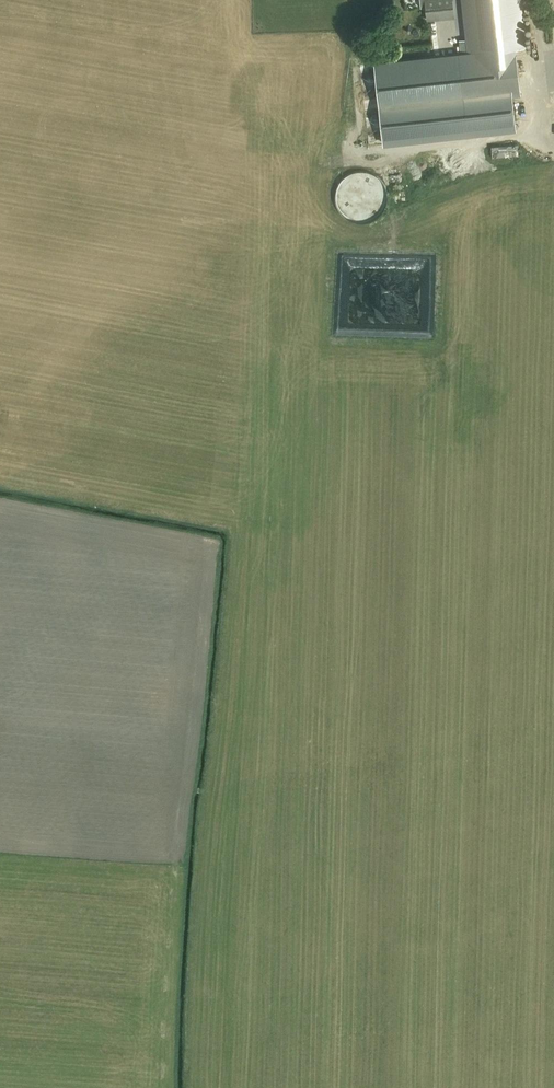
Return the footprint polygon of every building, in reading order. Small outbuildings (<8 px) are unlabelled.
[(383,143),(515,128),(512,94),(519,94),(514,48),(524,47),(519,0),(463,0),(467,38),(459,39),(460,53),(374,63),(383,143)] [(420,6),(425,6),(427,19),(454,16),(452,0),(419,0),(420,6)] [(337,199),(339,206),(343,212),(348,217),(355,220),(362,221),(370,220),(376,216),(382,212),(386,205),(387,198),(387,191),(385,184),(381,178),(375,174),(369,171),(361,170),(354,171),(348,174),(343,179),(339,185),(337,192),(337,199)]
